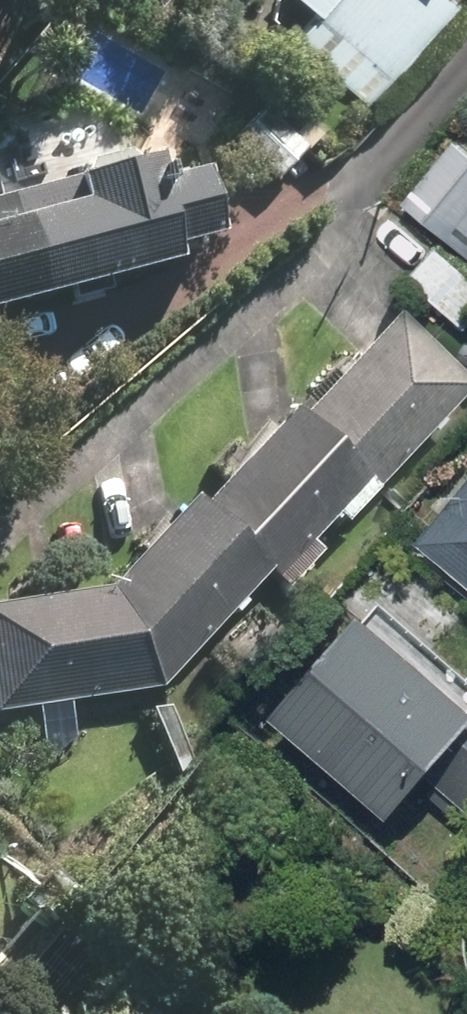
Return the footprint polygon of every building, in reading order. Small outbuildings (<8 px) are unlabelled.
[(367,104),(462,0),(303,0),(318,14),(296,39),(367,104)] [(417,206),(466,248),(466,146),(417,206)] [(191,254),(187,240),(232,228),(214,161),(173,172),(167,150),(0,193),(0,304),(191,254)] [(419,281),(465,322),(466,320),(466,260),(451,246),(419,281)] [(166,687),(273,571),(292,589),(328,549),(318,540),(342,514),(352,523),(466,398),(466,371),(400,310),(312,405),(302,395),(209,496),(201,489),(113,584),(0,600),(0,703),(1,712),(166,687)] [(424,535),(466,573),(466,487),(424,535)] [(294,707),(414,814),(443,782),(466,803),(466,667),(390,599),(294,707)] [(11,938),(0,929),(0,950),(11,938)]
